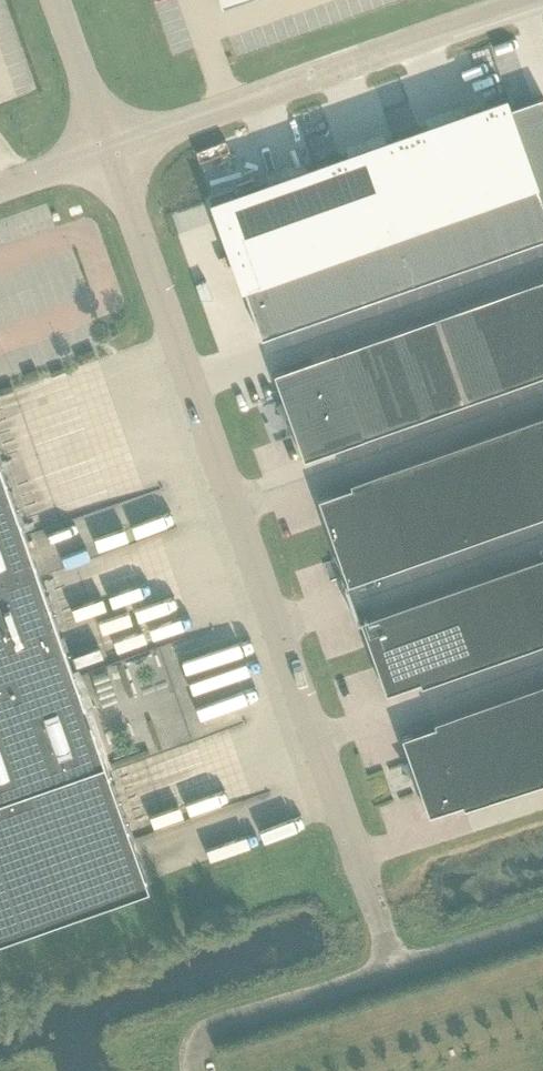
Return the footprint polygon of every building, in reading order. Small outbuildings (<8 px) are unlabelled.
[(40,88),(10,0),(0,0),(0,102),(40,88)] [(532,170),(527,157),(523,145),(518,132),(514,120),(510,108),(505,96),(485,103),(487,108),(446,122),(476,207),(477,206),(497,199),(517,192),(537,185),(536,183),(532,170)] [(542,109),(542,96),(510,108),(514,120),(542,109)] [(542,124),(542,109),(514,120),(518,132),(542,124)] [(436,221),(457,213),(476,207),(446,122),(422,131),(420,126),(405,131),(436,221)] [(523,145),(542,138),(542,124),(518,132),(523,145)] [(436,221),(405,131),(391,136),(392,141),(367,150),(396,235),(416,228),(436,221)] [(523,145),(527,157),(542,152),(542,138),(523,145)] [(341,154),(325,159),(357,249),(376,242),(396,235),(367,150),(342,159),(341,154)] [(527,157),(532,170),(542,166),(542,152),(527,157)] [(356,249),(357,249),(325,159),(311,164),(313,169),(287,178),(317,263),(324,260),(340,254),(356,249)] [(542,180),(542,166),(532,170),(536,183),(542,180)] [(317,263),(287,178),(234,197),(232,192),(211,200),(217,217),(219,216),(244,288),(269,280),(293,271),(309,266),(317,263)] [(532,237),(542,233),(542,203),(540,195),(537,185),(517,192),(532,237)] [(517,192),(497,199),(512,244),(532,237),(517,192)] [(497,199),(477,206),(492,251),(512,244),(497,199)] [(472,258),(492,251),(477,206),(476,207),(457,213),(472,258)] [(472,258),(457,213),(436,221),(452,265),(472,258)] [(436,221),(416,228),(432,272),(452,265),(436,221)] [(412,279),(432,272),(416,228),(396,235),(412,279)] [(376,242),(392,286),(412,279),(396,235),(376,242)] [(357,249),(356,249),(372,293),(392,286),(376,242),(357,249)] [(356,299),(372,293),(356,249),(340,254),(356,299)] [(356,299),(340,254),(324,260),(340,304),(356,299)] [(317,263),(309,266),(324,310),(340,304),(324,260),(317,263)] [(293,271),(308,316),(324,310),(309,266),(293,271)] [(269,280),(285,324),(308,316),(293,271),(269,280)] [(269,280),(244,288),(262,337),(261,332),(285,324),(269,280)] [(494,301),(474,308),(488,346),(508,339),(494,301)] [(468,353),(488,346),(474,308),(454,315),(468,353)] [(468,353),(454,315),(438,321),(452,359),(468,353)] [(436,364),(452,359),(438,321),(423,327),(436,364)] [(436,364),(423,327),(407,332),(420,370),(436,364)] [(391,338),(404,375),(420,370),(407,332),(391,338)] [(375,343),(388,381),(404,375),(391,338),(375,343)] [(355,350),(368,388),(388,381),(375,343),(355,350)] [(488,346),(468,353),(481,391),(501,384),(488,346)] [(368,388),(355,350),(335,358),(348,395),(368,388)] [(348,395),(335,358),(333,353),(308,362),(323,404),(348,395)] [(465,396),(481,391),(468,353),(452,359),(465,396)] [(465,396),(452,359),(436,364),(449,402),(465,396)] [(289,416),(323,404),(308,362),(275,374),(289,416)] [(436,364),(420,370),(433,408),(449,402),(436,364)] [(433,408),(420,370),(404,375),(417,413),(433,408)] [(417,413),(404,375),(388,381),(401,419),(417,413)] [(401,419),(388,381),(368,388),(381,426),(401,419)] [(348,395),(361,433),(381,426),(368,388),(348,395)] [(338,446),(363,438),(361,433),(348,395),(323,404),(338,446)] [(338,446),(323,404),(289,416),(304,458),(338,446)] [(534,423),(542,449),(542,419),(534,423)] [(532,469),(518,428),(502,434),(516,474),(532,469)] [(500,480),(516,474),(502,434),(486,440),(500,480)] [(484,486),(500,480),(486,440),(470,445),(484,486)] [(484,486),(470,445),(454,451),(468,491),(484,486)] [(450,498),(468,491),(454,451),(436,457),(450,498)] [(436,457),(416,464),(430,505),(450,498),(436,457)] [(149,881),(0,460),(0,929),(149,881)] [(410,512),(430,505),(416,464),(396,471),(410,512)] [(532,469),(542,500),(542,465),(532,469)] [(396,471),(376,478),(390,519),(410,512),(396,471)] [(514,520),(530,515),(516,474),(500,480),(514,520)] [(370,526),(390,519),(376,478),(356,485),(363,506),(344,512),(351,533),(370,526)] [(499,526),(514,520),(500,480),(484,486),(499,526)] [(351,533),(344,512),(363,506),(356,485),(319,499),(333,539),(351,533)] [(499,526),(484,486),(468,491),(483,532),(499,526)] [(450,498),(465,538),(483,532),(468,491),(450,498)] [(445,545),(465,538),(450,498),(430,505),(445,545)] [(424,552),(445,545),(430,505),(410,512),(424,552)] [(424,552),(410,512),(390,519),(404,559),(424,552)] [(390,519),(370,526),(384,566),(404,559),(390,519)] [(347,579),(384,566),(370,526),(351,533),(333,539),(347,579)] [(532,565),(541,591),(542,590),(542,561),(532,565)] [(541,591),(532,565),(516,571),(528,604),(542,599),(542,595),(541,591)] [(516,571),(501,576),(512,610),(528,604),(516,571)] [(480,583),(492,617),(512,610),(501,576),(480,583)] [(480,583),(460,590),(472,624),(492,617),(480,583)] [(460,590),(440,597),(452,631),(472,624),(460,590)] [(420,604),(432,638),(452,631),(440,597),(420,604)] [(528,604),(540,638),(542,637),(542,599),(528,604)] [(420,604),(400,611),(412,645),(432,638),(420,604)] [(540,638),(528,604),(512,610),(524,644),(540,638)] [(524,644),(512,610),(492,617),(504,651),(524,644)] [(416,656),(412,645),(400,611),(363,625),(378,669),(416,656)] [(484,658),(504,651),(492,617),(472,624),(484,658)] [(484,658),(472,624),(452,631),(464,665),(484,658)] [(464,665),(452,631),(432,638),(444,672),(464,665)] [(223,633),(168,652),(186,703),(241,683),(223,633)] [(444,672),(432,638),(412,645),(416,656),(424,679),(444,672)] [(424,679),(416,656),(378,669),(386,693),(424,679)] [(534,691),(542,716),(542,688),(534,691)] [(524,724),(528,736),(542,731),(542,716),(534,691),(514,698),(524,724)] [(514,698),(502,702),(511,729),(524,724),(514,698)] [(489,707),(499,733),(511,729),(502,702),(489,707)] [(489,707),(477,711),(486,737),(499,733),(489,707)] [(477,711),(464,715),(474,742),(486,737),(477,711)] [(464,715),(452,720),(461,746),(474,742),(464,715)] [(448,751),(461,746),(452,720),(438,725),(448,751)] [(511,729),(499,733),(517,785),(542,777),(528,736),(524,724),(511,729)] [(402,737),(416,776),(452,763),(448,751),(438,725),(402,737)] [(528,736),(542,777),(542,731),(528,736)] [(517,785),(499,733),(486,737),(474,742),(492,794),(517,785)] [(448,751),(452,763),(466,802),(492,794),(474,742),(461,746),(448,751)] [(429,814),(466,802),(452,763),(416,776),(429,814)]
